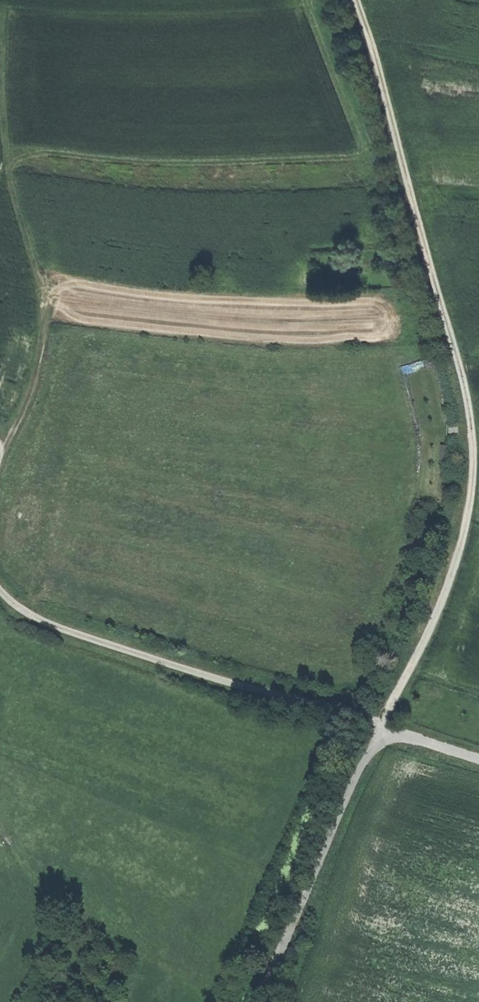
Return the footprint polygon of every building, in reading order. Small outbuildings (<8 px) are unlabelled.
[(422,553),(428,540),(421,536),(414,549),(422,553)]
